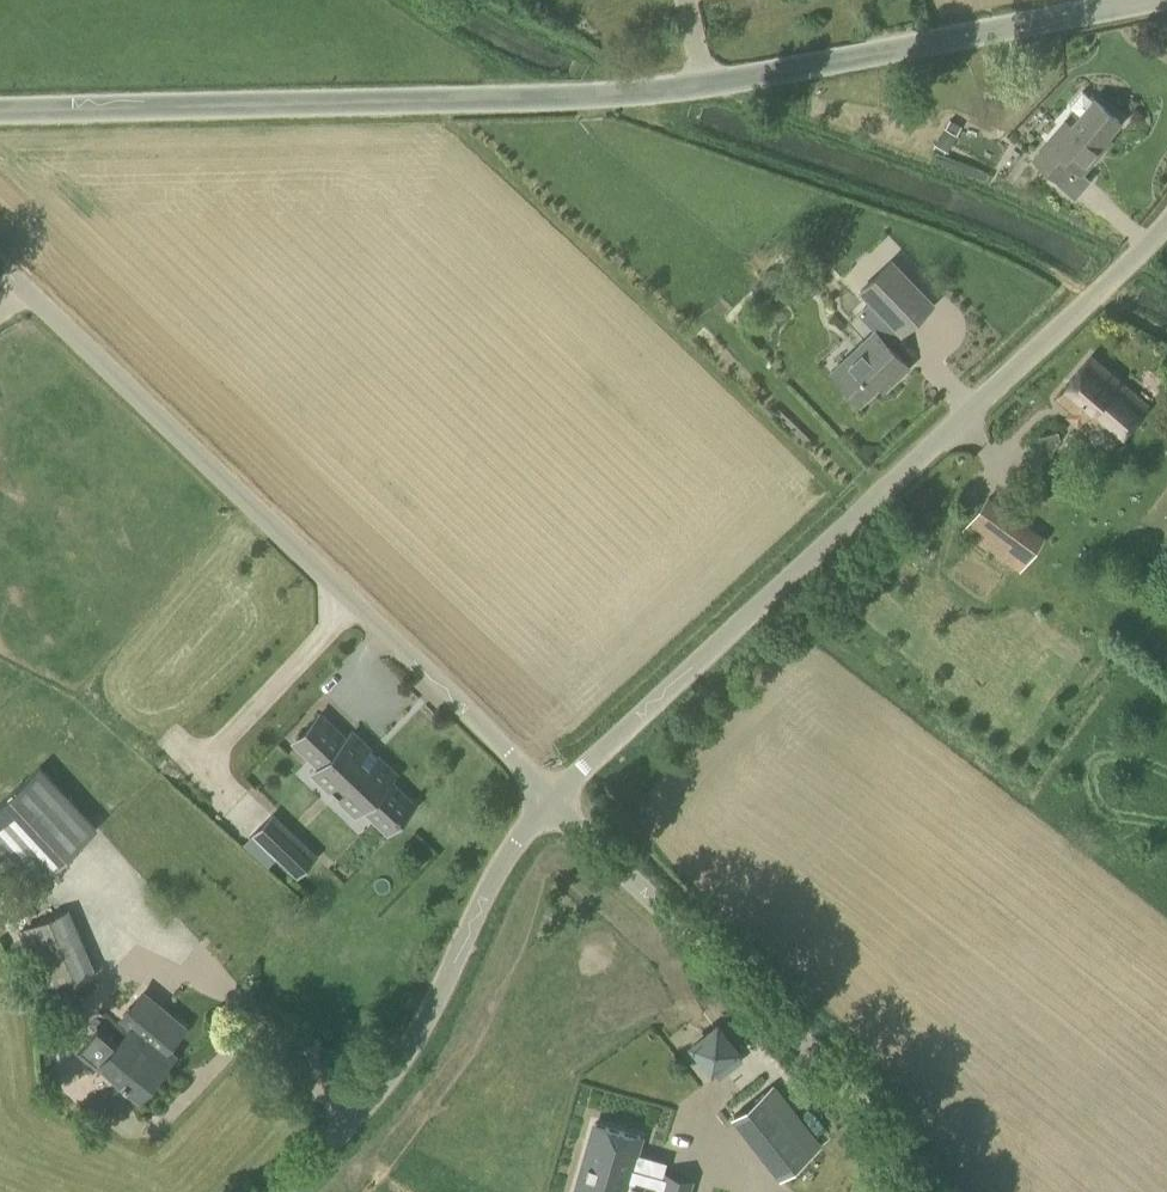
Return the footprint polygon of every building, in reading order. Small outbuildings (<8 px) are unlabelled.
[(1092,101),(1081,92),(1068,107),(1079,116),(1069,127),(1064,123),(1032,160),(1059,183),(1072,167),(1080,174),(1104,146),(1100,142),(1118,122),(1093,100),(1092,101)] [(890,386),(909,368),(886,342),(897,331),(901,335),(931,305),(890,264),(860,293),(870,303),(858,314),(874,332),(830,373),(859,403),(884,380),(890,386)] [(1113,445),(1148,406),(1090,357),(1055,397),(1080,423),(1084,421),(1113,445)] [(309,773),(329,791),(331,789),(338,796),(336,798),(356,817),(362,810),(388,835),(417,803),(393,780),(399,773),(379,754),(375,758),(368,751),(372,747),(352,729),(346,735),(320,711),(291,742),(316,766),(309,773)] [(99,829),(44,766),(0,805),(0,857),(11,848),(40,881),(99,829)] [(274,812),(252,834),(281,862),(303,840),(274,812)] [(46,996),(97,974),(88,954),(37,976),(46,996)] [(157,1058),(165,1048),(137,1025),(121,1045),(96,1024),(75,1050),(100,1071),(106,1064),(140,1092),(164,1064),(157,1058)] [(772,1084),(731,1117),(749,1140),(791,1107),(772,1084)] [(592,1121),(572,1191),(628,1191),(631,1182),(660,1191),(659,1191),(691,1191),(694,1180),(665,1172),(664,1177),(635,1169),(644,1136),(592,1121)]
